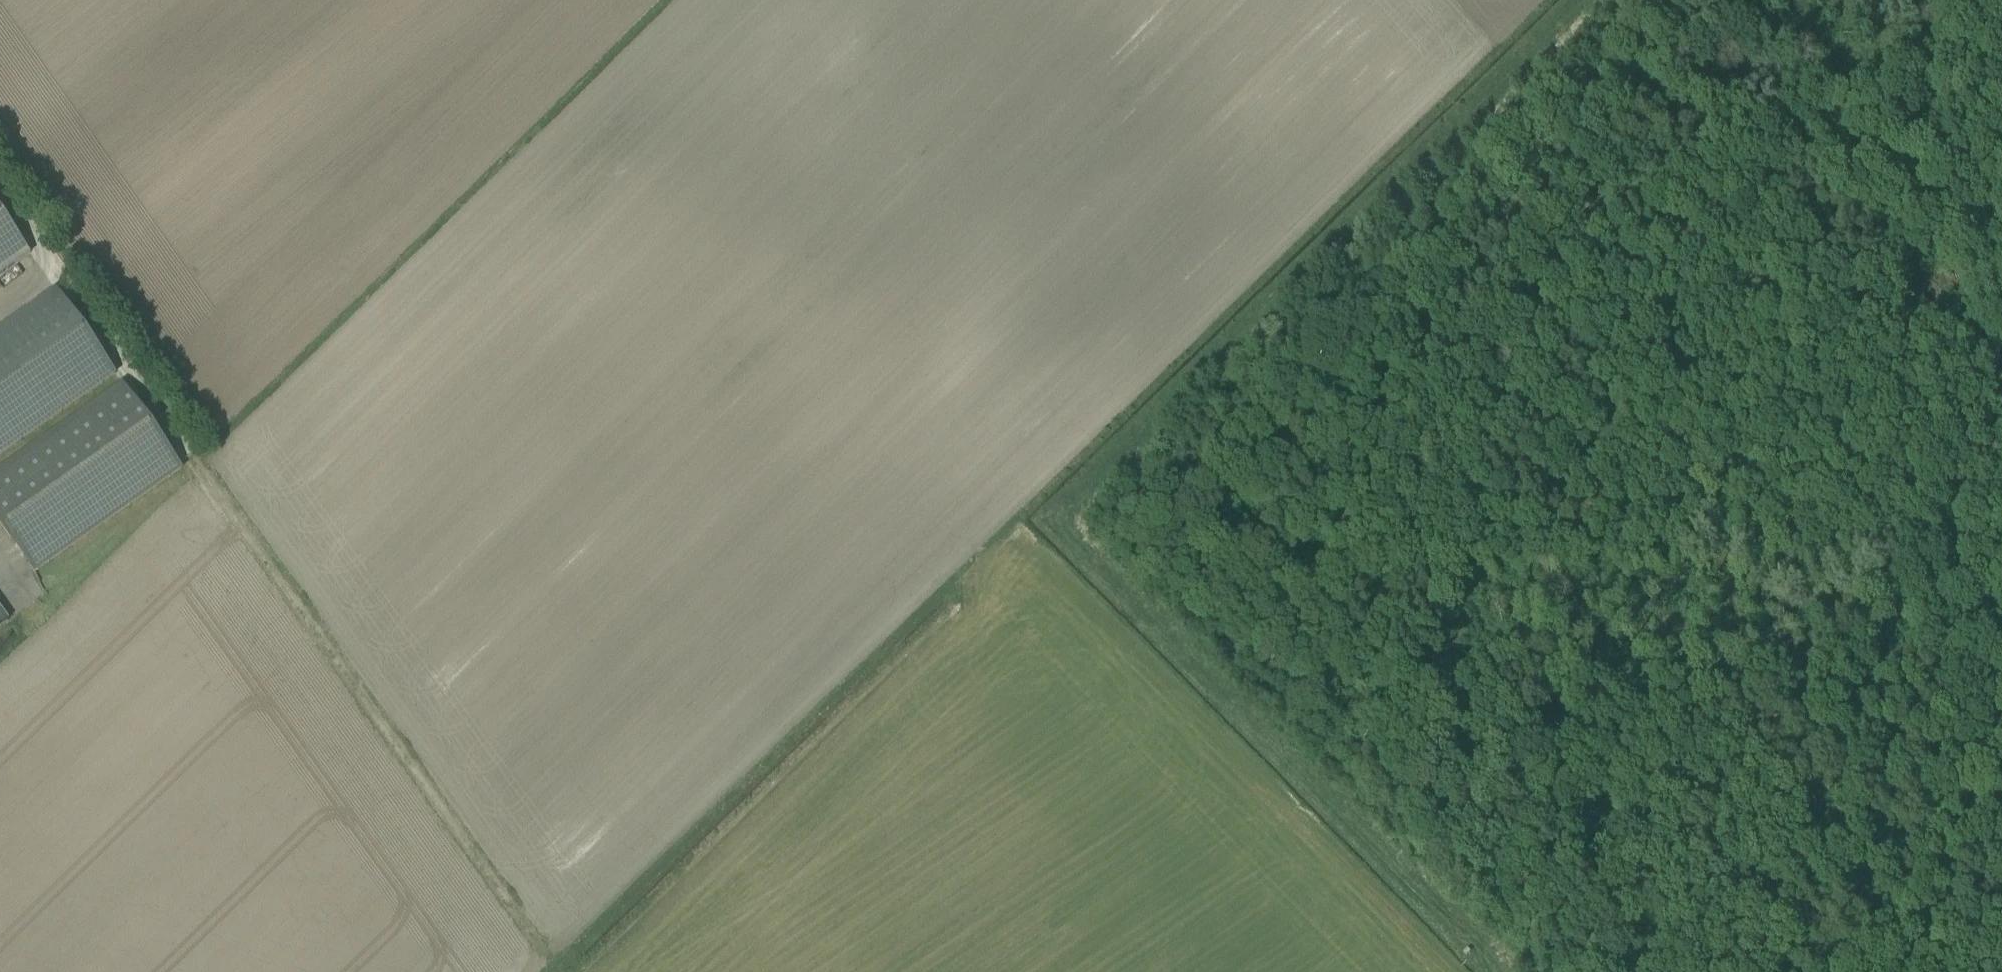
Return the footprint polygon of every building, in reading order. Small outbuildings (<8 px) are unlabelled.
[(0,211),(0,277),(31,256),(0,211)] [(116,375),(56,289),(0,329),(0,455),(116,375)] [(0,469),(0,524),(36,575),(183,470),(121,383),(0,469)] [(0,606),(0,626),(9,620),(0,606)]
